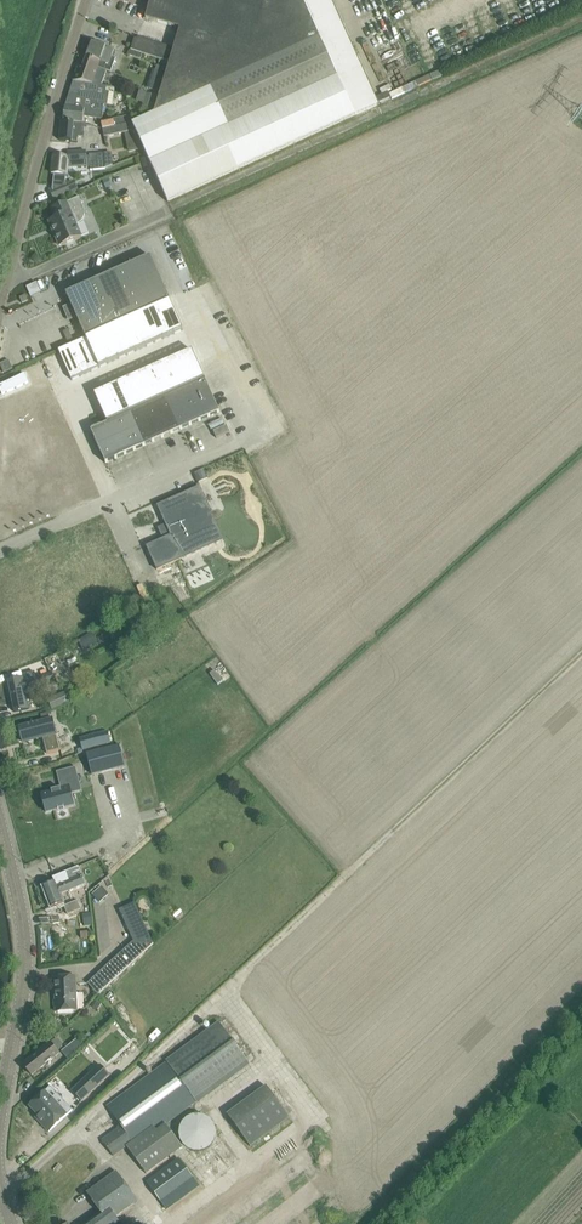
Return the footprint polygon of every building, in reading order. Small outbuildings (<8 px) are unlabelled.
[(132,124),(135,131),(163,191),(168,202),(378,105),(373,94),(330,0),(151,0),(146,19),(180,29),(174,49),(170,63),(160,96),(154,114),(133,124),(132,124)] [(135,38),(131,50),(170,63),(174,49),(138,37),(137,39),(135,38)] [(112,57),(114,50),(92,42),(87,57),(104,63),(102,70),(107,71),(111,73),(116,58),(112,57)] [(102,86),(107,71),(102,70),(104,63),(87,57),(83,67),(79,66),(73,82),(102,86)] [(73,82),(65,108),(83,110),(103,112),(104,105),(107,86),(102,86),(73,82)] [(143,102),(142,106),(153,108),(157,95),(146,92),(143,102)] [(65,108),(64,121),(82,123),(82,117),(102,120),(103,112),(83,110),(65,108)] [(113,119),(102,122),(103,129),(132,123),(132,122),(131,116),(113,119)] [(84,138),(86,123),(82,123),(64,121),(62,121),(60,141),(77,142),(78,137),(84,138)] [(132,123),(103,129),(105,137),(135,131),(132,124),(133,124),(132,123)] [(54,156),(52,174),(54,174),(52,190),(64,185),(65,175),(66,168),(87,167),(87,152),(80,152),(68,153),(68,157),(54,156)] [(105,169),(104,154),(89,155),(90,170),(105,169)] [(109,178),(104,181),(108,190),(113,187),(109,178)] [(69,193),(65,184),(64,185),(52,190),(50,191),(54,200),(69,193)] [(79,197),(52,209),(57,218),(49,222),(59,246),(82,236),(77,225),(79,224),(81,222),(83,220),(85,215),(85,213),(85,210),(79,197)] [(170,301),(150,256),(122,269),(142,313),(156,307),(170,301)] [(142,313),(122,269),(95,281),(114,326),(128,319),(142,313)] [(71,304),(63,308),(67,318),(76,315),(86,338),(87,338),(101,332),(114,326),(95,281),(66,294),(71,304)] [(37,283),(27,287),(31,297),(41,292),(37,283)] [(28,301),(25,295),(20,298),(22,303),(28,301)] [(170,301),(156,307),(169,337),(184,331),(170,301)] [(156,307),(142,313),(155,343),(169,337),(156,307)] [(142,313),(128,319),(142,349),(155,343),(142,313)] [(128,319),(114,326),(128,356),(142,349),(128,319)] [(114,326),(101,332),(114,362),(128,356),(114,326)] [(101,332),(87,338),(100,368),(114,362),(101,332)] [(86,338),(73,344),(86,374),(100,368),(87,338),(86,338)] [(73,344),(58,350),(72,381),(86,374),(73,344)] [(192,350),(178,356),(191,386),(206,380),(192,350)] [(178,356),(164,363),(177,393),(191,386),(178,356)] [(13,369),(9,360),(0,364),(4,373),(13,369)] [(164,363),(150,369),(163,399),(166,398),(177,393),(164,363)] [(150,369),(136,375),(150,405),(163,399),(150,369)] [(136,375),(122,381),(136,411),(150,405),(136,375)] [(220,413),(206,380),(191,386),(177,393),(166,398),(181,430),(220,413)] [(122,381),(109,387),(122,417),(129,414),(136,411),(122,381)] [(109,387),(94,394),(108,424),(122,417),(109,387)] [(181,430),(166,398),(163,399),(150,405),(136,411),(129,414),(144,447),(181,430)] [(144,447),(129,414),(122,417),(108,424),(91,431),(106,464),(144,447)] [(196,473),(199,481),(207,478),(204,469),(196,473)] [(171,536),(147,547),(157,570),(224,540),(200,487),(157,506),(171,536)] [(91,632),(82,638),(86,644),(95,639),(91,632)] [(25,678),(8,681),(15,712),(27,710),(28,709),(27,700),(31,699),(30,690),(55,683),(53,673),(36,678),(34,672),(24,675),(25,678)] [(42,721),(18,727),(22,742),(43,736),(47,754),(61,750),(53,718),(50,719),(48,713),(41,715),(42,721)] [(108,732),(80,739),(83,751),(111,743),(108,732)] [(120,745),(87,753),(87,754),(93,775),(124,766),(119,746),(120,745)] [(61,788),(41,793),(41,794),(42,794),(47,812),(74,805),(72,794),(68,780),(79,778),(76,767),(57,772),(61,788)] [(63,894),(86,885),(78,867),(66,872),(69,880),(57,885),(55,882),(43,886),(42,887),(50,908),(51,907),(66,901),(63,894)] [(102,886),(92,895),(100,903),(109,894),(102,886)] [(68,915),(81,909),(78,901),(64,906),(68,915)] [(134,941),(88,983),(98,995),(154,944),(135,903),(119,910),(134,941)] [(179,907),(172,914),(176,918),(183,912),(179,907)] [(92,914),(85,915),(86,926),(93,925),(92,914)] [(77,1011),(75,977),(54,978),(55,1000),(54,1000),(55,1008),(56,1008),(56,1012),(77,1011)] [(94,1000),(91,1007),(99,1011),(102,1004),(94,1000)] [(249,1062),(220,1023),(167,1062),(168,1062),(107,1107),(121,1126),(102,1140),(113,1156),(126,1146),(146,1173),(183,1147),(166,1124),(197,1101),(249,1062)] [(78,1038),(62,1052),(68,1059),(84,1045),(78,1038)] [(51,1043),(24,1065),(32,1075),(59,1054),(58,1052),(63,1048),(63,1045),(59,1040),(57,1040),(51,1044),(51,1043)] [(82,1102),(110,1075),(100,1065),(72,1091),(82,1102)] [(45,1091),(29,1106),(45,1123),(43,1125),(49,1132),(67,1115),(73,1110),(51,1086),(45,1091)] [(290,1117),(266,1086),(227,1115),(250,1146),(290,1117)] [(214,1128),(214,1127),(213,1124),(213,1121),(211,1118),(209,1116),(206,1113),(203,1112),(198,1111),(195,1111),(192,1112),(188,1114),(186,1116),(184,1118),(183,1120),(181,1124),(181,1127),(181,1130),(182,1133),(183,1136),(186,1138),(188,1140),(191,1142),(194,1143),(196,1143),(199,1143),(202,1143),(205,1142),(208,1139),(211,1136),(212,1134),(213,1130),(214,1128)] [(179,1158),(145,1182),(166,1210),(199,1187),(179,1158)] [(119,1222),(116,1218),(138,1202),(117,1172),(87,1193),(101,1213),(86,1223),(115,1223),(119,1222)]
